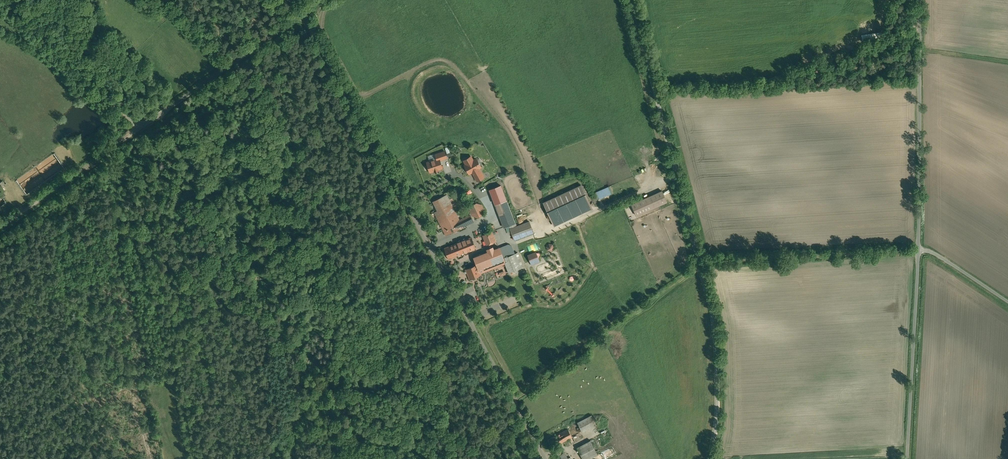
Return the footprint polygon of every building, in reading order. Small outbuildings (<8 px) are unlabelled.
[(436,153),(438,158),(440,157),(441,159),(447,157),(445,151),(436,153)] [(476,158),(473,160),(471,156),(464,160),(466,164),(465,165),(470,173),(472,171),(477,180),(484,177),(479,168),(481,167),(476,158)] [(438,158),(427,162),(430,172),(444,167),(441,159),(440,157),(438,158)] [(595,192),(598,199),(613,193),(610,186),(595,192)] [(662,190),(631,203),(637,216),(668,202),(662,190)] [(460,220),(447,194),(433,201),(438,210),(435,212),(446,235),(463,227),(460,220)] [(582,194),(548,208),(555,224),(589,210),(583,197),(582,194)] [(507,200),(495,204),(504,227),(509,225),(515,223),(507,200)] [(483,212),(484,209),(483,207),(482,205),(479,204),(477,203),(474,204),(472,205),(471,207),(471,210),(471,212),(473,214),(475,216),(477,216),(480,215),(482,214),(483,212)] [(469,215),(460,220),(463,227),(472,223),(469,215)] [(529,221),(517,226),(515,223),(509,225),(515,240),(534,232),(529,221)] [(493,231),(483,235),(487,245),(496,241),(493,231)] [(445,248),(449,258),(476,248),(471,237),(455,243),(455,244),(445,248)] [(493,247),(487,249),(488,251),(474,256),(477,265),(466,269),(467,271),(465,272),(466,273),(467,272),(470,279),(482,274),(481,273),(506,263),(501,251),(499,247),(494,249),(493,247)] [(518,252),(511,255),(508,248),(501,251),(506,263),(509,272),(515,270),(524,267),(518,252)] [(536,252),(528,255),(531,263),(539,260),(536,252)] [(592,415),(578,422),(582,431),(597,424),(592,415)] [(608,424),(609,422),(608,420),(607,418),(605,417),(603,417),(601,417),(599,418),(598,420),(597,422),(598,424),(599,426),(601,427),(603,428),(605,427),(607,426),(608,424)] [(569,429),(548,439),(552,447),(572,436),(569,429)] [(606,430),(600,432),(605,441),(610,439),(606,430)] [(577,447),(583,458),(589,458),(598,454),(591,440),(577,447)]
